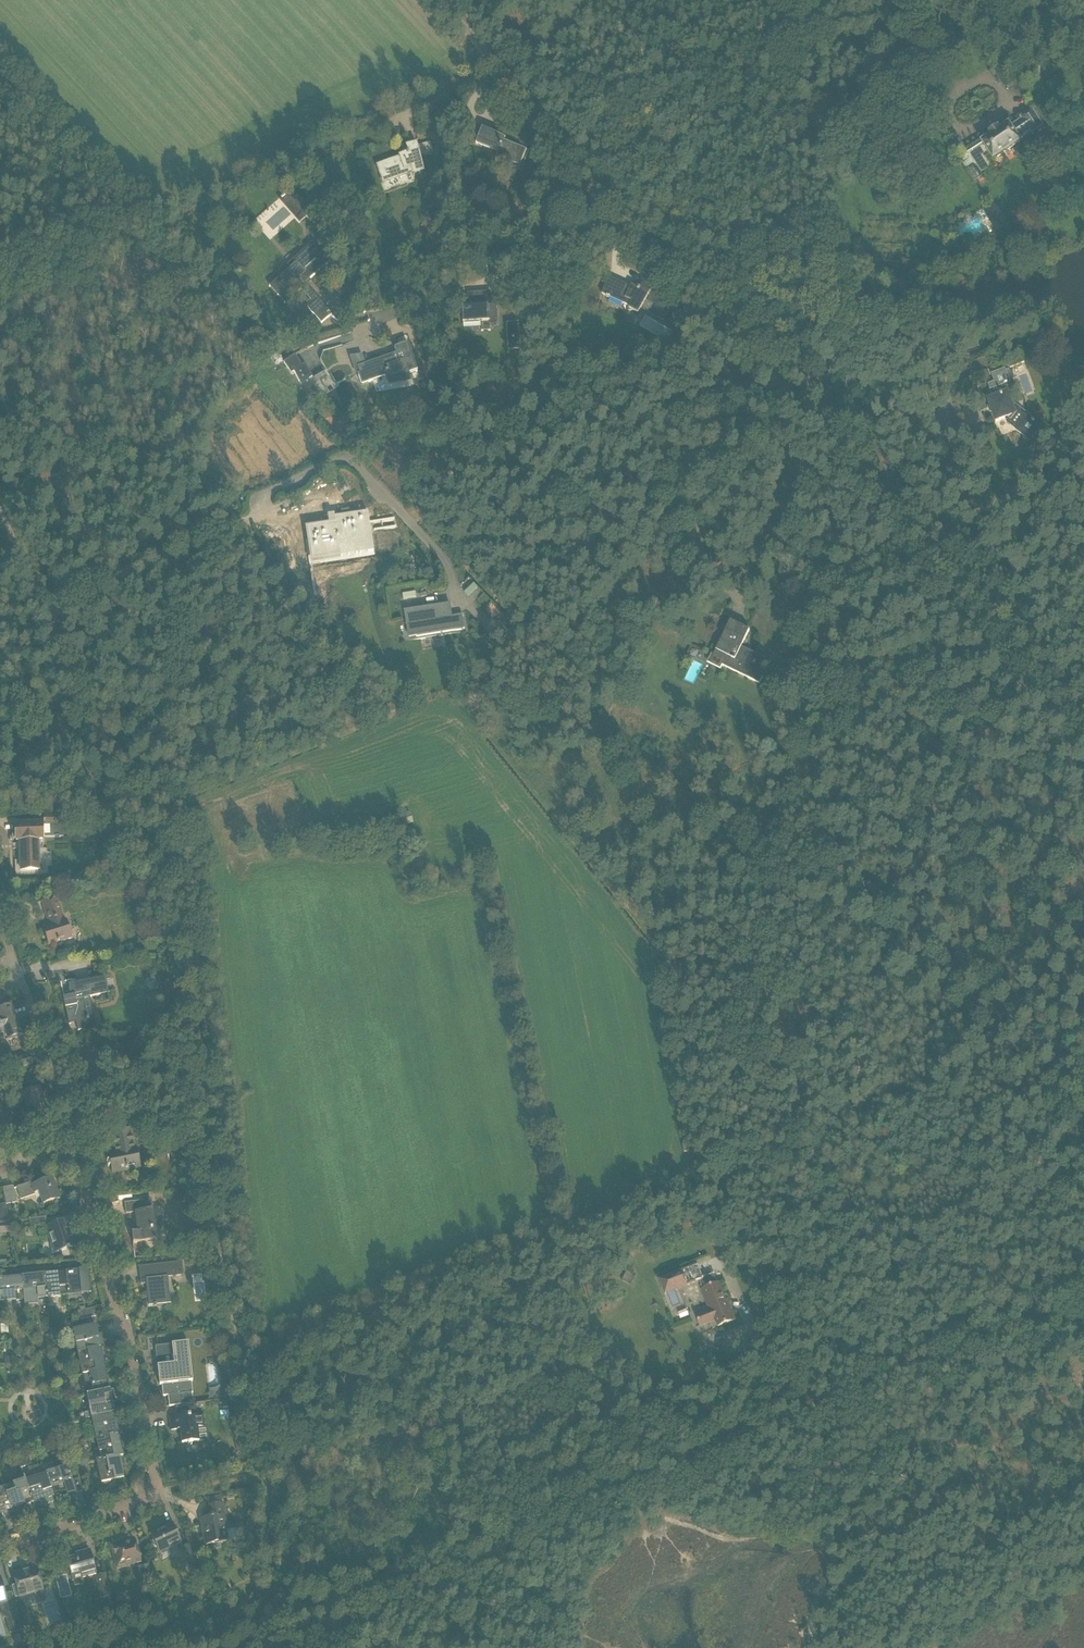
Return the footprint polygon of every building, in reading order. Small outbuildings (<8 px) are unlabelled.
[(1041,42),(1065,37),(1063,26),(1039,31),(1041,42)] [(1047,42),(1036,50),(1041,57),(1052,49),(1047,42)] [(981,142),(982,143),(959,159),(967,171),(974,166),(981,176),(992,169),(985,158),(990,155),(993,160),(1020,141),(1018,139),(1030,131),(1031,133),(1042,126),(1032,110),(1021,117),(1022,119),(1010,127),(1008,124),(999,130),(997,127),(988,133),(990,136),(981,142)] [(482,128),(476,143),(499,152),(496,160),(503,163),(504,160),(519,166),(520,166),(527,150),(504,141),(506,137),(482,128)] [(423,143),(416,145),(416,143),(406,146),(407,152),(406,152),(406,153),(398,155),(399,158),(377,165),(384,183),(413,172),(413,174),(424,171),(420,157),(427,156),(423,143)] [(300,196),(288,207),(293,213),(305,202),(300,196)] [(959,225),(968,242),(986,233),(977,216),(959,225)] [(288,287),(280,295),(285,301),(294,293),(295,294),(301,289),(312,301),(310,302),(306,306),(321,323),(332,314),(305,285),(304,283),(329,261),(327,258),(317,247),(312,242),(293,259),(296,263),(280,277),(288,287)] [(660,296),(651,291),(653,288),(643,283),(640,288),(639,287),(638,288),(631,285),(631,286),(609,277),(602,294),(629,306),(629,308),(638,313),(646,299),(655,304),(650,313),(664,321),(671,308),(657,301),(660,296)] [(468,307),(463,307),(464,323),(481,322),(481,331),(491,330),(490,324),(498,324),(497,305),(492,305),(483,306),(483,292),(473,292),(474,306),(468,307)] [(519,322),(506,322),(508,350),(521,349),(519,322)] [(365,364),(357,366),(360,373),(358,374),(361,384),(372,380),(380,377),(384,376),(388,374),(390,380),(410,377),(408,373),(416,370),(407,343),(394,348),(396,353),(374,361),(365,364)] [(1011,383),(1005,368),(999,352),(973,362),(984,392),(1011,383)] [(302,367),(294,355),(283,362),(291,375),(294,373),(308,397),(317,392),(311,382),(310,382),(308,380),(312,378),(304,366),(302,367)] [(1002,393),(1000,389),(991,393),(993,397),(986,399),(995,423),(1005,419),(1006,423),(1030,442),(1042,427),(1031,418),(1032,417),(1012,401),(1008,391),(1002,393)] [(445,407),(452,405),(448,393),(441,395),(445,407)] [(326,549),(327,557),(378,549),(373,512),(339,517),(339,523),(319,526),(321,539),(314,540),(315,550),(326,549)] [(450,604),(406,611),(408,625),(415,624),(417,637),(465,629),(463,615),(452,617),(450,604)] [(509,620),(508,621),(503,626),(516,640),(522,634),(509,620)] [(716,650),(714,655),(725,660),(722,666),(759,684),(770,661),(741,647),(749,630),(730,621),(716,650)] [(45,816),(45,823),(62,822),(62,815),(45,816)] [(42,823),(16,824),(16,840),(19,840),(21,870),(39,869),(38,839),(42,839),(42,823)] [(43,927),(49,945),(72,938),(66,920),(64,921),(56,897),(42,902),(49,926),(43,927)] [(88,1020),(84,998),(109,993),(106,976),(68,984),(71,995),(63,997),(65,1007),(73,1006),(78,1031),(80,1030),(81,1033),(96,1030),(94,1019),(88,1020)] [(6,1034),(7,1037),(8,1039),(20,1035),(11,1006),(0,1010),(0,1036),(6,1034)] [(14,1070),(32,1064),(29,1055),(11,1060),(14,1070)] [(90,1093),(90,1092),(90,1089),(103,1089),(102,1055),(81,1056),(82,1088),(82,1093),(90,1093)] [(32,1064),(14,1070),(17,1077),(34,1071),(32,1064)] [(35,1115),(51,1110),(45,1093),(41,1094),(39,1087),(22,1093),(27,1108),(32,1106),(35,1115)] [(10,1110),(3,1089),(0,1091),(0,1106),(2,1112),(10,1110)] [(5,1116),(0,1117),(0,1138),(11,1135),(5,1116)] [(164,1130),(162,1120),(145,1124),(147,1134),(164,1130)] [(134,1148),(130,1130),(112,1134),(116,1153),(109,1154),(113,1172),(139,1167),(136,1148),(134,1148)] [(690,1144),(683,1146),(684,1153),(692,1151),(690,1144)] [(53,1178),(31,1185),(30,1182),(17,1187),(20,1197),(38,1191),(43,1204),(58,1199),(55,1188),(56,1187),(53,1178)] [(3,1189),(6,1205),(15,1203),(14,1197),(15,1196),(13,1187),(3,1189)] [(132,1232),(133,1243),(156,1241),(152,1199),(124,1203),(126,1213),(135,1212),(137,1232),(132,1232)] [(0,1217),(0,1220),(1,1223),(9,1222),(7,1212),(0,1217)] [(29,1219),(30,1227),(47,1225),(46,1217),(29,1219)] [(66,1221),(46,1228),(51,1242),(52,1257),(62,1256),(62,1250),(67,1248),(67,1249),(70,1248),(69,1248),(75,1246),(72,1234),(70,1235),(66,1221)] [(11,1231),(10,1223),(0,1224),(0,1233),(11,1231)] [(697,1265),(681,1271),(686,1285),(699,1280),(700,1281),(703,1289),(702,1289),(711,1310),(696,1316),(700,1325),(716,1319),(719,1327),(734,1320),(726,1301),(725,1301),(718,1283),(717,1283),(713,1273),(708,1259),(707,1258),(696,1263),(697,1265)] [(167,1276),(184,1274),(182,1261),(139,1266),(141,1284),(146,1283),(149,1306),(171,1303),(167,1276)] [(88,1270),(66,1273),(69,1299),(78,1298),(77,1294),(91,1293),(88,1270)] [(626,1270),(621,1280),(628,1284),(630,1285),(635,1274),(631,1272),(627,1270),(626,1270)] [(69,1299),(66,1273),(44,1275),(46,1297),(68,1295),(68,1299),(69,1299)] [(22,1277),(24,1300),(25,1304),(38,1303),(38,1298),(46,1297),(44,1275),(22,1277)] [(22,1277),(0,1279),(2,1302),(24,1300),(22,1277)] [(601,1280),(592,1284),(597,1294),(599,1293),(604,1291),(606,1290),(601,1280)] [(94,1308),(85,1310),(85,1307),(79,1308),(80,1311),(78,1311),(79,1319),(95,1316),(94,1308)] [(78,1352),(104,1347),(102,1338),(98,1339),(95,1326),(73,1330),(78,1352)] [(156,1357),(158,1357),(159,1371),(161,1371),(162,1374),(159,1374),(160,1385),(162,1385),(163,1396),(167,1395),(168,1406),(193,1403),(191,1381),(192,1381),(192,1378),(190,1378),(189,1367),(190,1367),(190,1364),(188,1364),(187,1357),(189,1357),(188,1343),(155,1346),(156,1357)] [(104,1347),(78,1352),(82,1374),(104,1369),(101,1357),(105,1356),(104,1347)] [(104,1369),(82,1374),(87,1395),(109,1391),(108,1390),(104,1369)] [(222,1398),(233,1397),(231,1377),(220,1378),(222,1398)] [(91,1412),(84,1413),(86,1419),(92,1418),(92,1417),(113,1412),(110,1400),(114,1399),(112,1389),(108,1390),(109,1391),(87,1395),(91,1412)] [(236,1401),(223,1403),(223,1409),(236,1408),(236,1401)] [(92,1417),(92,1418),(96,1438),(122,1433),(120,1424),(116,1425),(113,1412),(92,1417)] [(190,1418),(190,1414),(169,1417),(171,1430),(180,1429),(182,1443),(199,1441),(198,1428),(206,1427),(205,1416),(190,1418)] [(96,1438),(101,1460),(123,1455),(120,1443),(124,1442),(122,1433),(96,1438)] [(243,1438),(235,1440),(237,1453),(246,1451),(243,1438)] [(87,1463),(90,1462),(88,1455),(79,1457),(80,1465),(87,1463)] [(101,1460),(96,1461),(101,1483),(123,1478),(120,1465),(124,1464),(123,1455),(101,1460)] [(29,1457),(19,1460),(21,1467),(31,1464),(29,1457)] [(21,1467),(19,1460),(9,1463),(11,1471),(21,1467)] [(89,1473),(87,1463),(80,1465),(82,1475),(89,1473)] [(44,1467),(46,1475),(53,1496),(66,1492),(67,1496),(76,1493),(68,1467),(55,1472),(52,1464),(44,1467)] [(29,1474),(24,1475),(33,1503),(41,1500),(42,1504),(48,1502),(48,1504),(55,1502),(53,1496),(46,1475),(31,1480),(29,1474)] [(21,1483),(5,1488),(13,1513),(19,1511),(18,1507),(33,1503),(24,1475),(19,1477),(21,1483)] [(3,1512),(4,1516),(13,1513),(5,1488),(0,1490),(0,1513),(3,1512)] [(208,1517),(201,1519),(206,1544),(227,1540),(224,1523),(226,1522),(222,1503),(206,1506),(208,1517)] [(166,1526),(151,1533),(159,1552),(181,1542),(173,1525),(167,1528),(166,1526)] [(147,1562),(141,1564),(136,1548),(134,1548),(131,1540),(111,1546),(116,1563),(124,1560),(125,1565),(137,1562),(142,1582),(152,1579),(147,1562)] [(182,1549),(190,1564),(197,1561),(190,1545),(182,1549)] [(80,1556),(67,1559),(73,1580),(82,1577),(88,1575),(96,1573),(89,1550),(79,1553),(80,1556)] [(36,1567),(13,1574),(16,1585),(12,1586),(15,1598),(43,1590),(36,1567)] [(105,1574),(95,1577),(101,1599),(111,1596),(105,1574)] [(28,1623),(22,1600),(14,1602),(21,1625),(28,1623)] [(47,1626),(61,1624),(58,1600),(44,1602),(47,1626)] [(21,1625),(14,1602),(7,1604),(14,1627),(21,1625)]
